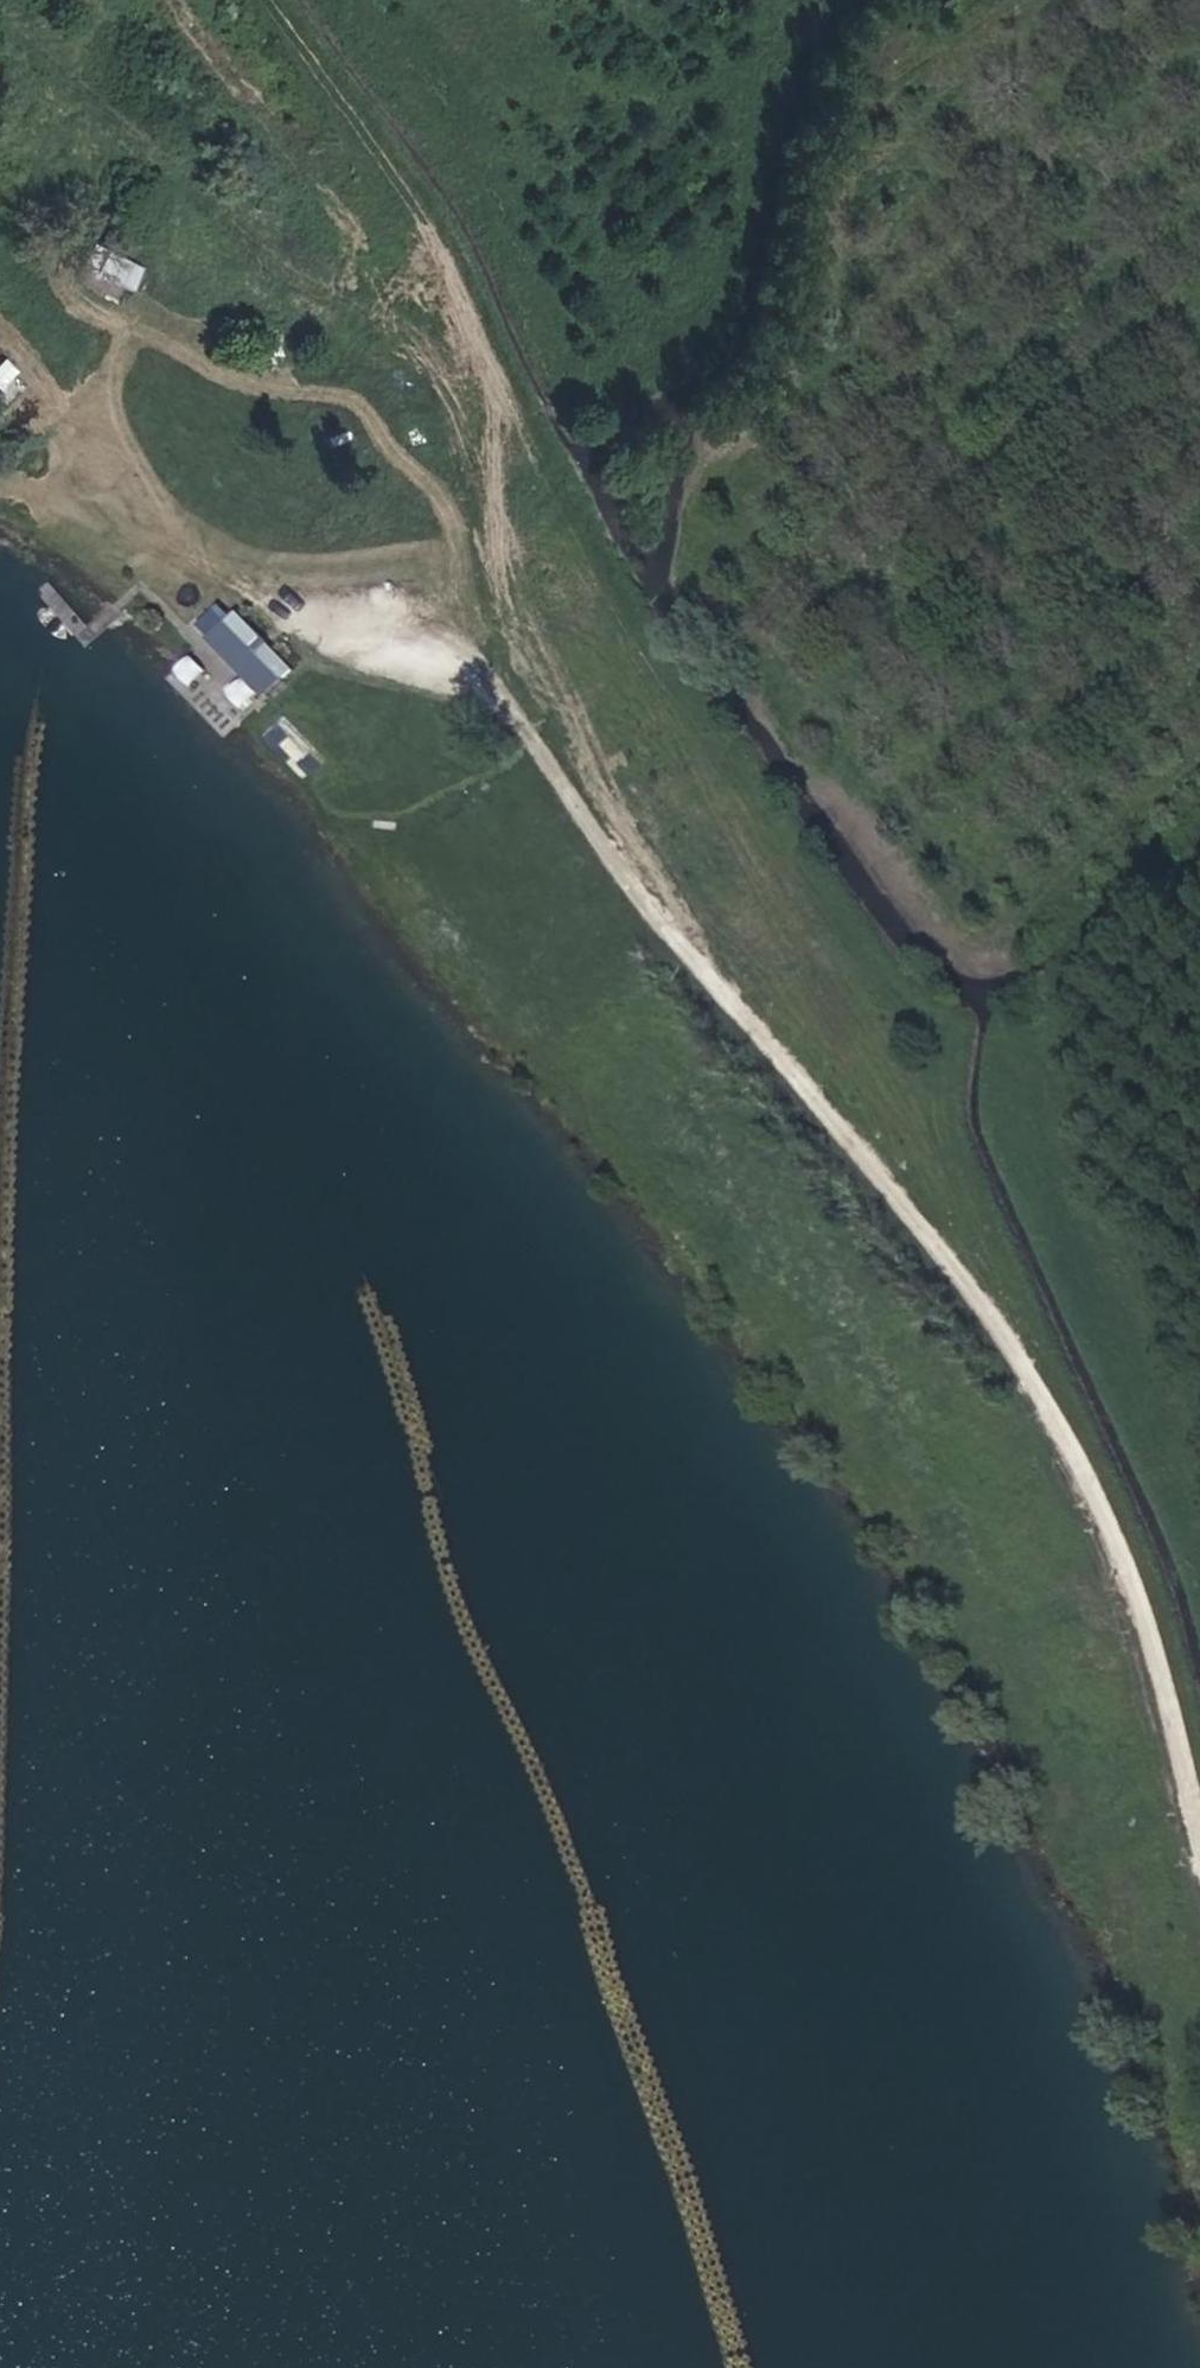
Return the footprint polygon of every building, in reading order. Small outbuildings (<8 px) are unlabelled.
[(104,246),(94,270),(140,290),(150,266),(104,246)] [(206,637),(266,696),(296,667),(236,607),(206,637)]
